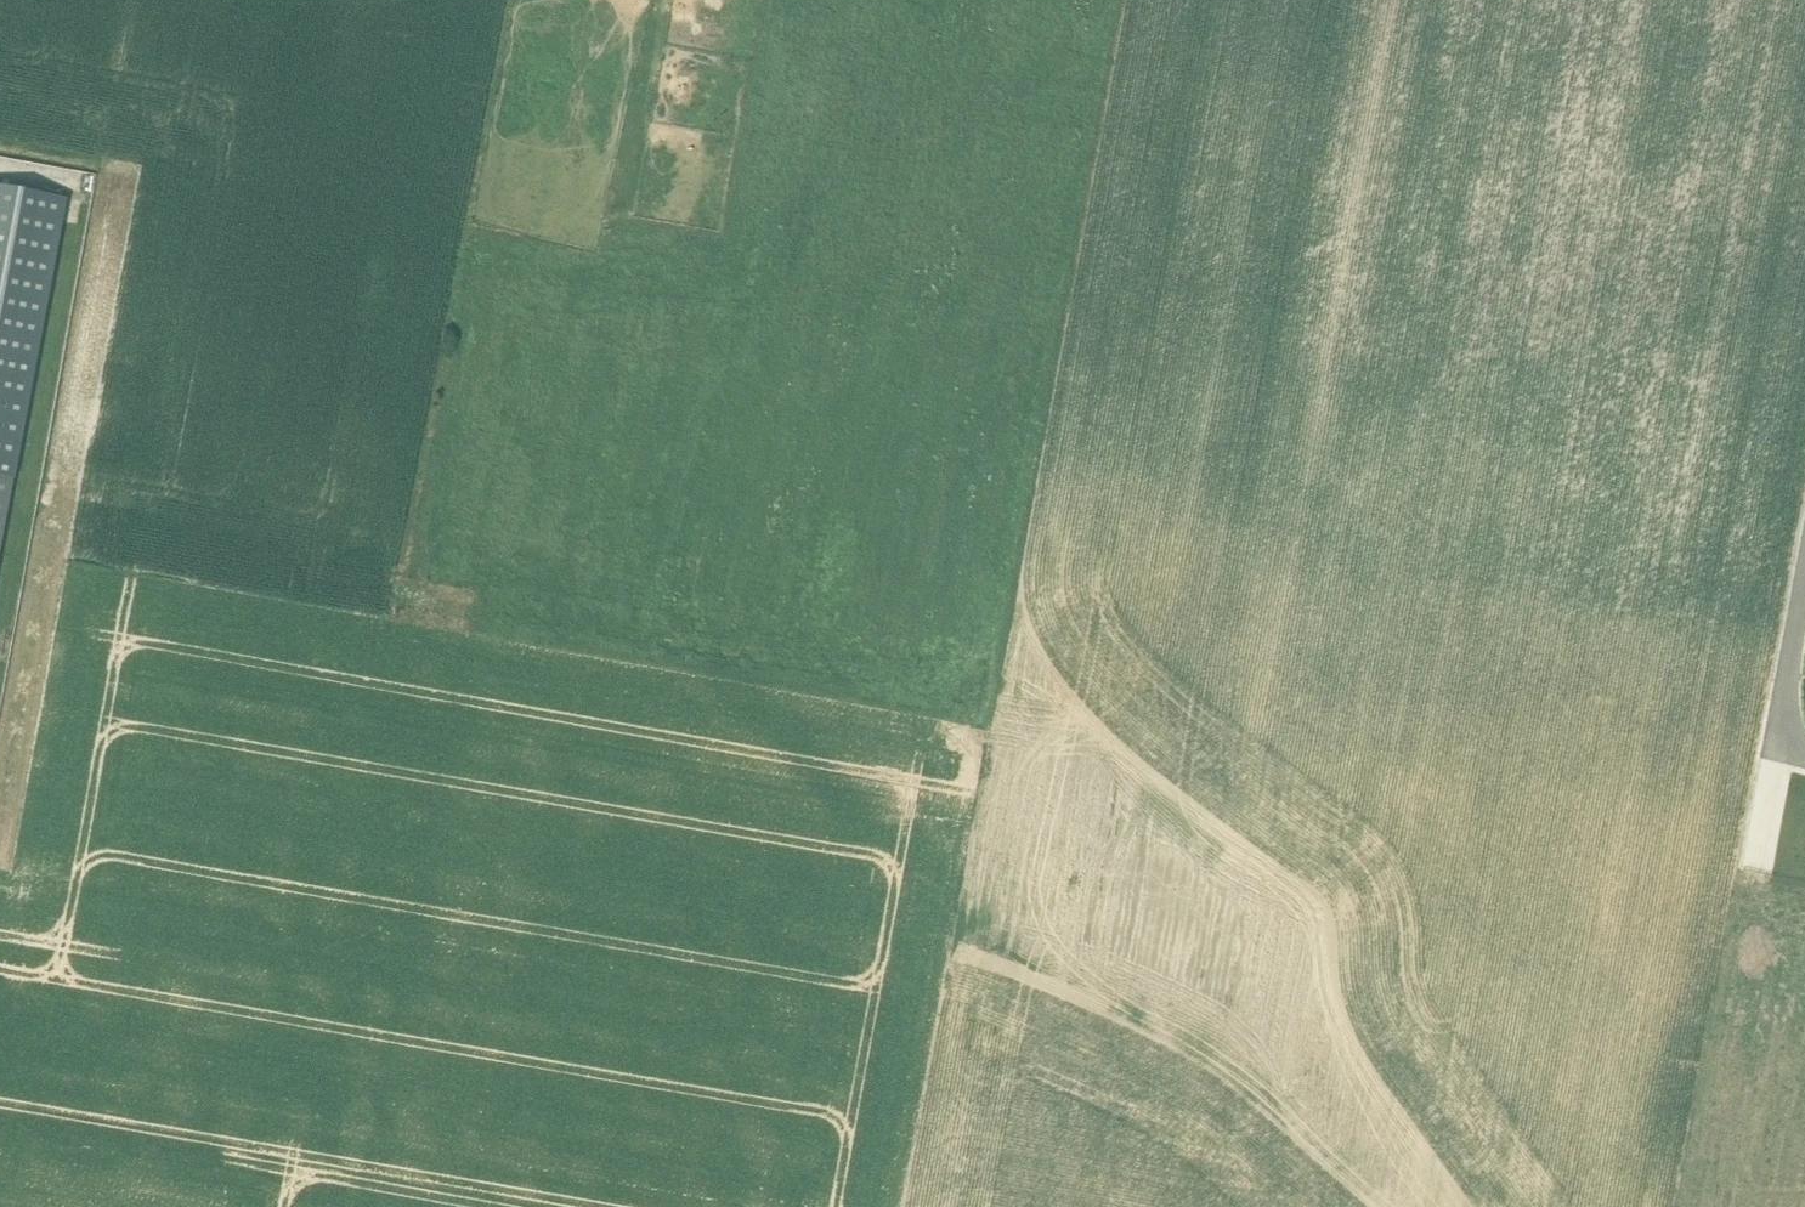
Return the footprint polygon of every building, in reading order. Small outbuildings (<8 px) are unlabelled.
[(67,196),(0,184),(0,552),(67,196)]
